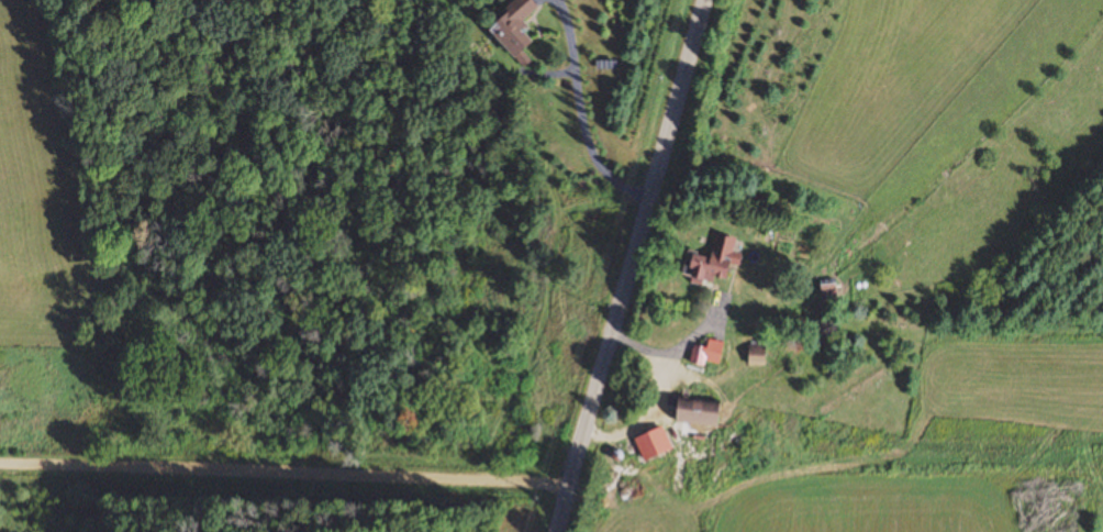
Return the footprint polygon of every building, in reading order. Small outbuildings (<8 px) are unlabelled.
[(519,23),(537,8),(530,0),(519,0),(487,26),(522,68),(528,63),(520,53),(534,41),(519,23)] [(685,278),(713,285),(715,278),(725,280),(729,264),(739,267),(742,255),(733,253),(736,240),(716,235),(711,259),(690,254),(685,278)] [(822,282),(822,300),(835,300),(835,282),(822,282)] [(706,362),(718,365),(725,345),(708,340),(705,348),(696,345),(689,365),(703,369),(706,362)] [(765,345),(749,345),(749,366),(765,366),(765,345)] [(717,427),(719,403),(676,400),(674,424),(717,427)]
